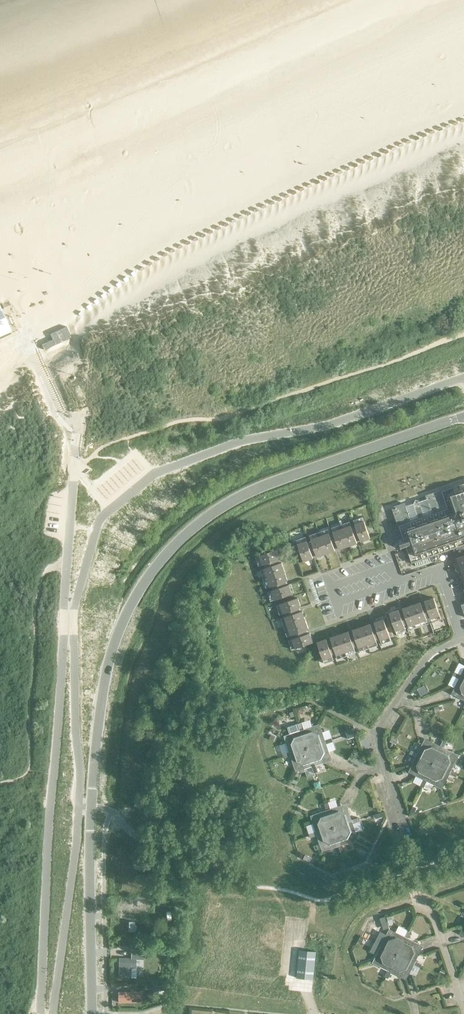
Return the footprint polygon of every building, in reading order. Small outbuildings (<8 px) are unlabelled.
[(9,331),(9,330),(8,331),(2,318),(4,318),(0,310),(0,335),(9,331)] [(52,340),(41,345),(44,350),(53,346),(70,338),(66,328),(53,333),(50,335),(52,340)] [(416,567),(432,561),(436,563),(439,559),(437,554),(444,551),(444,552),(445,552),(446,551),(453,548),(455,554),(459,556),(463,554),(463,482),(458,484),(457,484),(456,484),(456,485),(448,487),(446,491),(442,493),(438,491),(428,494),(426,498),(418,501),(414,499),(412,503),(404,506),(400,504),(394,506),(392,510),(403,541),(398,543),(400,548),(405,547),(409,560),(413,562),(414,562),(416,567)] [(352,527),(355,533),(357,533),(360,542),(369,538),(363,521),(354,524),(355,526),(352,527)] [(355,533),(352,527),(351,528),(350,526),(341,529),(347,546),(356,543),(353,534),(355,533)] [(332,534),(331,535),(333,541),(335,540),(338,549),(347,546),(341,529),(332,532),(332,534)] [(328,533),(319,536),(325,553),(334,550),(331,542),(333,541),(331,535),(329,535),(328,533)] [(325,553),(319,536),(310,539),(310,541),(309,542),(311,548),(313,548),(316,557),(325,553)] [(311,548),(309,542),(307,543),(306,541),(297,544),(303,561),(312,558),(309,549),(311,548)] [(264,566),(271,564),(270,562),(279,559),(276,549),(259,555),(262,564),(264,564),(264,566)] [(463,567),(463,555),(454,559),(458,570),(463,567)] [(271,564),(264,566),(265,568),(263,568),(266,577),(284,571),(280,562),(272,565),(271,564)] [(287,581),(284,571),(266,577),(270,586),(271,586),(272,588),(279,585),(278,584),(287,581)] [(279,585),(272,588),(273,590),(271,590),(274,600),(291,593),(288,584),(279,587),(279,585)] [(285,614),(292,612),(291,610),(299,607),(296,598),(280,603),(282,613),(284,612),(285,614)] [(425,611),(427,618),(429,617),(430,619),(439,616),(433,598),(424,601),(427,610),(425,611)] [(420,603),(411,606),(417,623),(426,620),(425,618),(427,618),(425,611),(423,612),(420,603)] [(417,623),(411,606),(402,609),(405,618),(403,618),(405,625),(407,624),(408,626),(417,623)] [(405,625),(403,618),(401,619),(398,610),(389,613),(395,631),(404,628),(403,626),(405,625)] [(292,612),(285,614),(286,616),(284,617),(287,626),(304,620),(301,611),(292,614),(292,612)] [(374,632),(377,639),(379,638),(379,640),(389,636),(383,619),(373,623),(376,631),(374,632)] [(304,620),(287,626),(290,635),(292,634),(293,636),(299,634),(298,632),(307,629),(304,620)] [(369,624),(360,627),(366,644),(375,641),(375,639),(377,639),(374,632),(372,633),(369,624)] [(366,644),(360,627),(351,630),(354,639),(353,640),(355,646),(357,645),(357,647),(366,644)] [(355,646),(353,640),(350,640),(347,631),(339,634),(344,652),(353,649),(353,647),(355,646)] [(299,634),(293,636),(294,638),(291,639),(295,648),(312,642),(309,633),(300,636),(299,634)] [(344,652),(339,634),(329,637),(333,647),(331,647),(333,653),(335,653),(335,655),(344,652)] [(333,653),(331,647),(329,648),(325,639),(316,642),(322,659),(331,656),(331,654),(333,653)] [(460,675),(454,672),(453,674),(463,679),(463,668),(460,675)] [(453,674),(452,676),(459,679),(454,688),(455,693),(463,690),(463,679),(453,674)] [(425,686),(419,688),(423,696),(428,693),(425,686)] [(455,693),(456,697),(463,701),(463,690),(455,693)] [(297,724),(287,728),(289,734),(287,738),(293,741),(307,748),(299,723),(297,724)] [(301,723),(299,723),(307,748),(317,728),(313,726),(303,730),(301,723)] [(321,730),(317,728),(307,748),(332,740),(331,738),(325,740),(321,730)] [(352,729),(345,731),(348,740),(355,737),(352,729)] [(307,748),(287,738),(285,742),(289,752),(282,755),(283,756),(307,748)] [(332,740),(307,748),(327,758),(329,754),(326,744),(333,742),(332,740)] [(433,764),(445,741),(443,740),(440,746),(430,741),(426,743),(433,764)] [(447,741),(445,741),(433,764),(454,757),(453,753),(443,748),(447,741)] [(433,764),(426,743),(422,744),(417,754),(411,750),(410,752),(433,764)] [(297,768),(307,748),(283,756),(283,758),(290,756),(293,766),(297,768)] [(316,773),(307,748),(297,768),(301,770),(311,767),(314,773),(316,773)] [(327,758),(307,748),(316,773),(317,772),(315,766),(325,762),(327,758)] [(433,764),(410,752),(409,754),(415,757),(410,767),(412,771),(433,764)] [(454,757),(433,764),(456,775),(457,774),(451,770),(456,761),(454,757)] [(421,787),(433,764),(412,771),(413,775),(423,780),(420,786),(421,787)] [(440,785),(433,764),(421,787),(423,788),(426,782),(436,786),(440,785)] [(455,777),(456,775),(433,764),(440,785),(444,784),(449,774),(455,777)] [(334,828),(344,808),(340,806),(330,809),(328,802),(326,803),(334,828)] [(334,828),(326,803),(324,804),(326,810),(316,814),(314,818),(334,828)] [(348,810),(344,808),(334,828),(359,820),(358,818),(351,820),(348,810)] [(334,828),(314,818),(312,822),(315,832),(309,834),(309,836),(334,828)] [(359,822),(359,820),(334,828),(354,838),(356,834),(352,824),(359,822)] [(334,828),(309,836),(310,838),(317,836),(320,846),(324,848),(334,828)] [(334,828),(324,848),(328,850),(338,846),(340,853),(342,852),(334,828)] [(352,842),(354,838),(334,828),(342,852),(344,852),(342,845),(352,842)] [(305,855),(302,860),(309,863),(312,858),(305,855)] [(137,901),(127,900),(127,913),(137,913),(137,906),(146,906),(146,901),(139,901),(137,901)] [(399,926),(395,932),(404,937),(407,930),(399,926)] [(394,932),(390,933),(397,955),(409,931),(407,930),(404,937),(395,932),(394,932)] [(409,931),(397,955),(419,948),(417,943),(408,939),(411,932),(409,931)] [(375,941),(374,943),(397,955),(390,933),(386,935),(380,932),(375,941)] [(374,943),(370,952),(376,955),(375,958),(376,962),(397,955),(374,943)] [(419,948),(397,955),(421,966),(421,964),(415,961),(420,952),(419,948)] [(299,951),(296,978),(312,980),(315,952),(299,951)] [(129,959),(118,959),(118,976),(129,977),(131,977),(131,969),(135,969),(135,959),(143,959),(143,953),(135,953),(131,953),(131,959),(129,959)] [(397,955),(376,962),(377,966),(387,971),(384,977),(386,978),(397,955)] [(397,955),(386,978),(388,979),(391,972),(400,977),(404,976),(397,955)] [(421,966),(397,955),(404,976),(409,975),(413,965),(420,968),(421,966)] [(140,992),(118,992),(118,1003),(140,1002),(140,992)]
